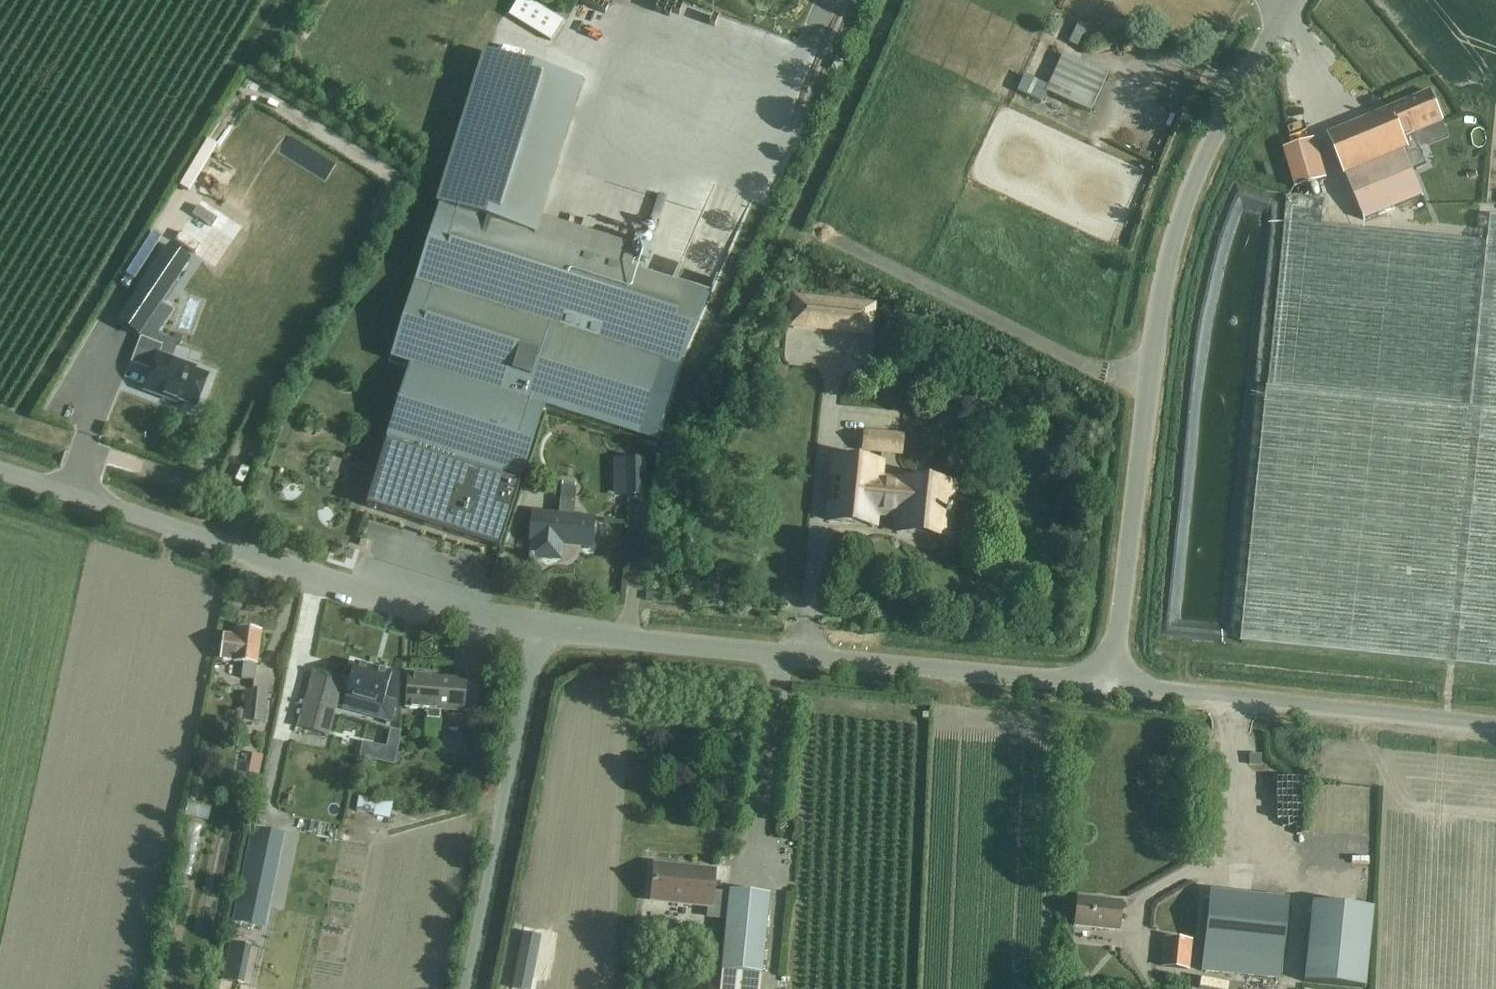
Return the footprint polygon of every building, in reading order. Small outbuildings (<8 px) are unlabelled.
[(563,22),(527,0),(520,0),(509,17),(550,42),(563,22)] [(1079,22),(1069,43),(1078,47),(1087,26),(1079,22)] [(685,28),(683,36),(703,41),(705,33),(685,28)] [(488,55),(439,210),(532,240),(533,240),(582,84),(488,55)] [(1090,114),(1108,76),(1085,65),(1063,55),(1048,88),(1046,92),(1068,103),(1090,114)] [(840,74),(845,62),(837,59),(831,71),(840,74)] [(1041,104),(1046,92),(1048,88),(1025,77),(1017,94),(1041,104)] [(1430,93),(1327,135),(1344,175),(1346,175),(1365,222),(1424,197),(1406,154),(1419,149),(1413,135),(1443,123),(1430,93)] [(1280,104),(1283,115),(1301,110),(1298,99),(1280,104)] [(1339,103),(1329,108),(1336,122),(1346,117),(1339,103)] [(1285,132),(1277,135),(1280,144),(1288,141),(1285,132)] [(1423,149),(1410,154),(1420,178),(1433,173),(1423,149)] [(1243,643),(1495,669),(1495,219),(1492,219),(1489,243),(1322,225),(1325,200),(1289,196),(1289,200),(1287,222),(1269,388),(1243,643)] [(387,442),(366,507),(499,549),(520,484),(545,409),(639,438),(656,443),(680,367),(679,367),(710,296),(533,240),(532,240),(439,210),(390,362),(410,368),(387,442)] [(633,238),(643,241),(649,218),(638,215),(633,238)] [(191,261),(171,248),(120,324),(140,338),(191,261)] [(795,298),(792,326),(871,334),(874,307),(795,298)] [(131,363),(152,371),(157,358),(158,358),(162,346),(140,338),(131,363)] [(152,371),(144,391),(170,401),(171,398),(196,408),(207,377),(158,358),(157,358),(152,371)] [(900,453),(902,437),(866,434),(865,450),(900,453)] [(236,442),(230,454),(241,460),(245,453),(243,446),(236,442)] [(949,527),(953,485),(902,480),(902,486),(880,484),(882,464),(834,459),(828,521),(875,526),(877,510),(899,512),(897,532),(915,534),(916,524),(949,527)] [(642,461),(615,461),(615,473),(627,473),(627,498),(642,498),(642,461)] [(562,488),(559,516),(533,514),(530,542),(533,543),(531,557),(557,560),(559,545),(593,548),(595,520),(574,518),(575,502),(577,489),(562,488)] [(244,664),(242,679),(254,681),(256,665),(257,665),(261,633),(237,630),(236,637),(224,636),(221,660),(233,662),(244,664)] [(354,665),(342,710),(390,723),(396,702),(385,699),(391,675),(354,665)] [(328,734),(341,681),(312,674),(299,727),(328,734)] [(428,711),(426,736),(439,737),(440,720),(439,720),(439,712),(462,714),(465,681),(409,676),(406,709),(428,711)] [(248,690),(244,722),(264,725),(267,693),(248,690)] [(253,754),(249,774),(258,776),(262,756),(253,754)] [(1251,755),(1250,766),(1261,767),(1262,755),(1251,755)] [(1291,799),(1292,789),(1263,784),(1261,795),(1291,799)] [(359,796),(356,811),(365,813),(369,798),(359,796)] [(1318,840),(1317,859),(1331,860),(1332,841),(1318,840)] [(714,873),(655,867),(651,901),(709,907),(708,917),(727,919),(722,971),(762,975),(769,895),(729,891),(729,895),(712,894),(714,873)] [(1209,892),(1201,971),(1236,975),(1235,983),(1261,986),(1262,978),(1266,978),(1281,980),(1289,900),(1209,892)] [(1078,898),(1075,926),(1119,931),(1122,903),(1078,898)] [(1313,903),(1305,982),(1364,988),(1372,909),(1313,903)] [(1164,937),(1160,968),(1189,971),(1193,941),(1164,937)]
